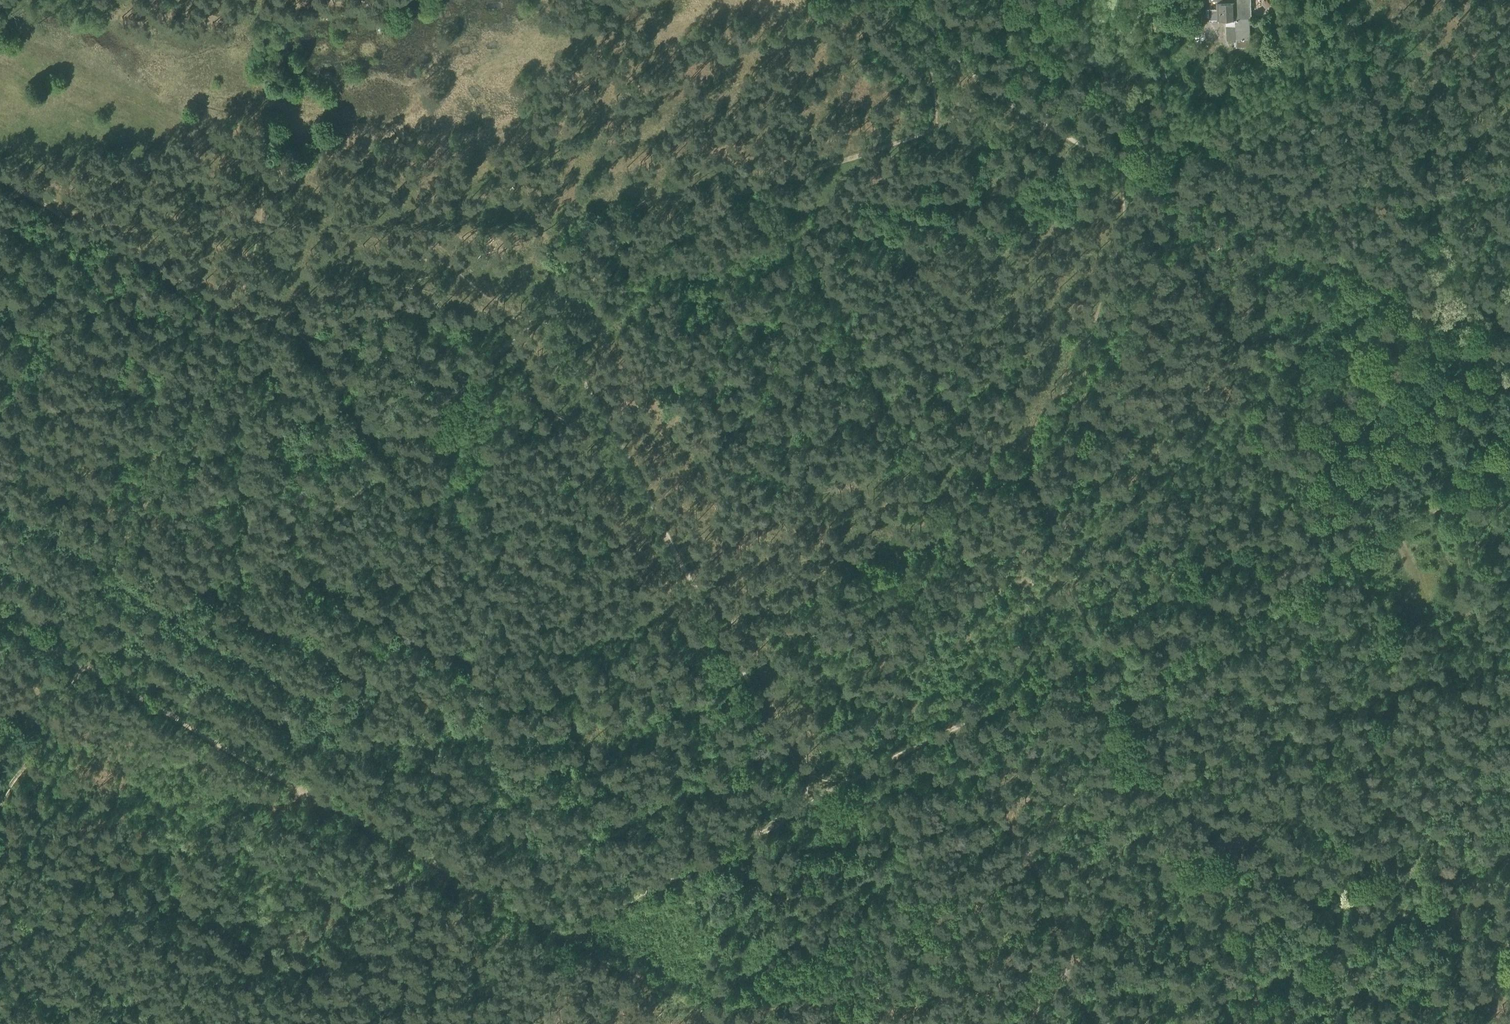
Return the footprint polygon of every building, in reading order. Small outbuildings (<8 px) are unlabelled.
[(1236,18),(1248,17),(1252,17),(1251,0),(1216,0),(1217,1),(1235,1),(1236,18)] [(1217,1),(1217,8),(1217,18),(1226,18),(1235,18),(1236,18),(1235,1),(1217,1)] [(1235,38),(1237,38),(1248,37),(1249,37),(1248,17),(1236,18),(1235,18),(1235,25),(1235,38)] [(1226,38),(1235,38),(1235,25),(1226,25),(1226,38)] [(1249,46),(1248,37),(1237,38),(1237,46),(1249,46)]
